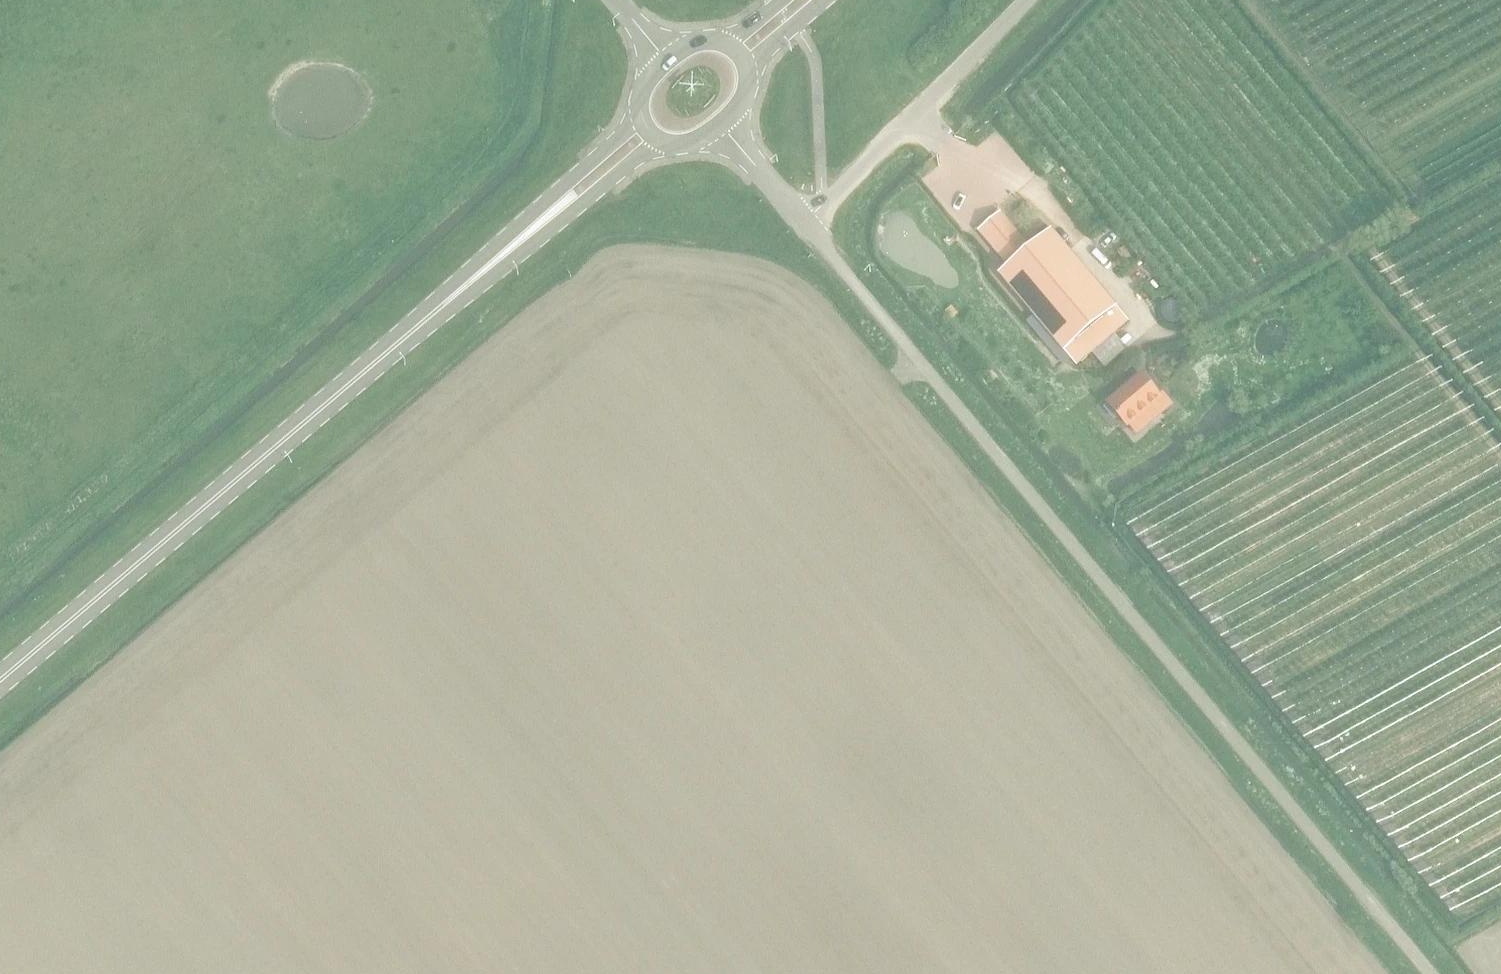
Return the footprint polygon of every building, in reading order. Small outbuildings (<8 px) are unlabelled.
[(1129,322),(1051,229),(1029,246),(1000,211),(978,230),(1007,265),(998,273),(1076,366),(1129,322)] [(1160,397),(1141,374),(1107,402),(1109,404),(1105,407),(1114,418),(1118,415),(1127,426),(1142,413),(1150,422),(1172,404),(1163,394),(1160,397)]
